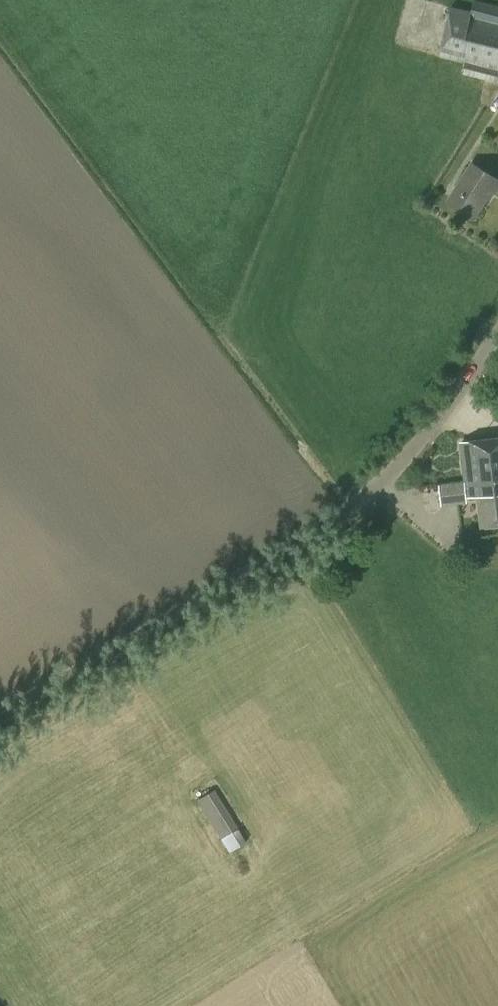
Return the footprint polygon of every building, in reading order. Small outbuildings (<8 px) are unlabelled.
[(451,5),(438,55),(466,62),(463,73),(497,82),(497,0),(453,0),(451,5)] [(497,185),(497,179),(473,163),(448,201),(474,218),(491,191),(493,193),(497,185)] [(460,442),(465,482),(465,483),(497,479),(497,440),(460,442)] [(465,482),(440,484),(441,505),(467,503),(466,497),(478,496),(482,528),(497,526),(497,479),(465,483),(465,482)] [(220,837),(237,827),(213,789),(196,799),(220,837)]
